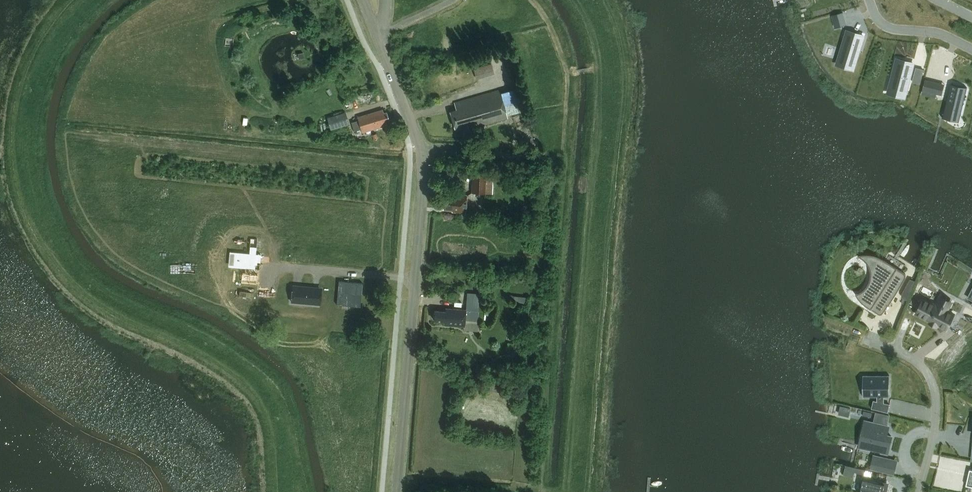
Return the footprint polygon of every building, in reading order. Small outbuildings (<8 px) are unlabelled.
[(844,12),(832,15),(835,28),(847,25),(844,12)] [(848,31),(839,59),(856,63),(864,36),(848,31)] [(897,59),(890,87),(906,91),(914,63),(897,59)] [(477,79),(495,73),(492,62),(474,68),(477,79)] [(925,79),(923,90),(937,94),(940,82),(925,79)] [(951,83),(944,112),(961,116),(968,88),(951,83)] [(499,90),(483,94),(454,102),(456,109),(449,111),(454,127),(467,123),(469,127),(476,125),(477,127),(507,118),(499,90)] [(385,120),(388,119),(386,111),(383,112),(382,109),(357,117),(362,132),(386,124),(385,120)] [(331,130),(349,124),(346,112),(327,118),(331,130)] [(491,175),(471,173),(469,191),(489,193),(491,175)] [(465,211),(466,195),(453,194),(453,196),(444,196),(443,208),(454,209),(454,210),(465,211)] [(255,281),(260,281),(261,263),(256,263),(256,246),(245,246),(245,262),(228,261),(228,281),(243,282),(243,285),(239,285),(239,296),(256,297),(256,285),(255,285),(255,281)] [(856,293),(856,294),(856,295),(857,297),(859,299),(861,301),(863,303),(864,304),(866,306),(876,312),(878,313),(879,314),(880,314),(881,314),(882,314),(883,313),(890,304),(893,298),(896,294),(899,290),(901,286),(904,281),(906,277),(906,275),(905,273),(905,272),(901,270),(898,268),(895,266),(892,264),(888,261),(886,260),(884,259),(881,258),(878,256),(874,255),(872,254),(869,254),(865,254),(863,254),(861,254),(860,255),(858,255),(858,256),(860,257),(866,261),(867,262),(868,265),(870,268),(870,272),(871,275),(870,279),(869,282),(868,285),(865,288),(864,289),(863,290),(856,293)] [(910,279),(903,292),(910,294),(915,281),(910,279)] [(337,304),(360,306),(363,282),(339,280),(337,304)] [(290,285),(288,304),(320,306),(321,288),(290,285)] [(923,296),(914,314),(930,322),(940,326),(949,330),(957,313),(950,309),(951,306),(939,300),(937,303),(923,296)] [(464,325),(464,319),(478,320),(480,301),(467,300),(466,309),(445,307),(445,311),(435,310),(434,319),(443,320),(443,323),(464,325)] [(522,343),(514,342),(513,349),(521,350),(522,343)] [(492,390),(495,376),(488,375),(485,388),(492,390)] [(863,376),(864,395),(877,395),(884,395),(889,395),(888,375),(863,376)] [(874,401),(872,408),(888,411),(889,404),(884,403),(877,402),(874,401)] [(851,408),(841,405),(839,414),(849,416),(851,408)] [(876,412),(873,423),(887,426),(890,415),(876,412)] [(868,422),(864,442),(872,444),(871,449),(881,451),(881,448),(888,450),(891,436),(886,435),(888,426),(887,426),(873,423),(868,422)] [(874,455),(872,461),(884,464),(886,458),(874,455)] [(845,465),(843,475),(853,477),(854,473),(855,467),(845,465)] [(885,491),(887,484),(867,480),(866,485),(864,485),(862,491),(887,491),(885,491)]
